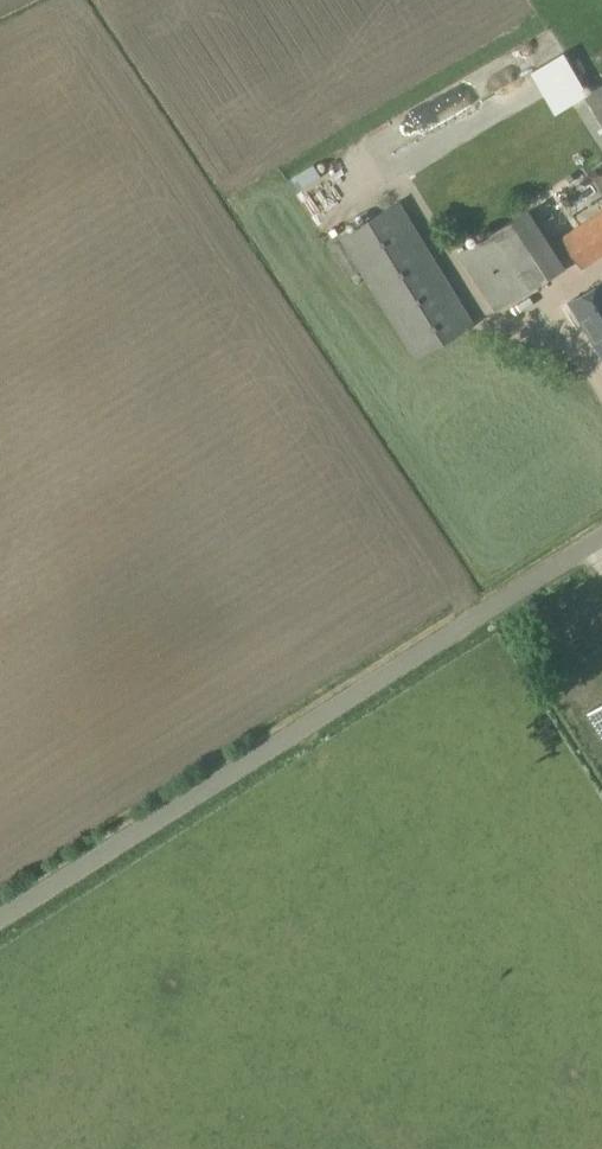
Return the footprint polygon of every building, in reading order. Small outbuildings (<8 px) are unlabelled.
[(601,148),(601,82),(572,101),(601,148)] [(399,200),(341,237),(416,362),(476,324),(399,200)] [(459,253),(496,311),(568,265),(530,207),(459,253)] [(583,269),(601,257),(601,211),(562,236),(583,269)] [(571,300),(601,351),(601,281),(571,300)] [(601,731),(601,702),(589,710),(601,731)]
